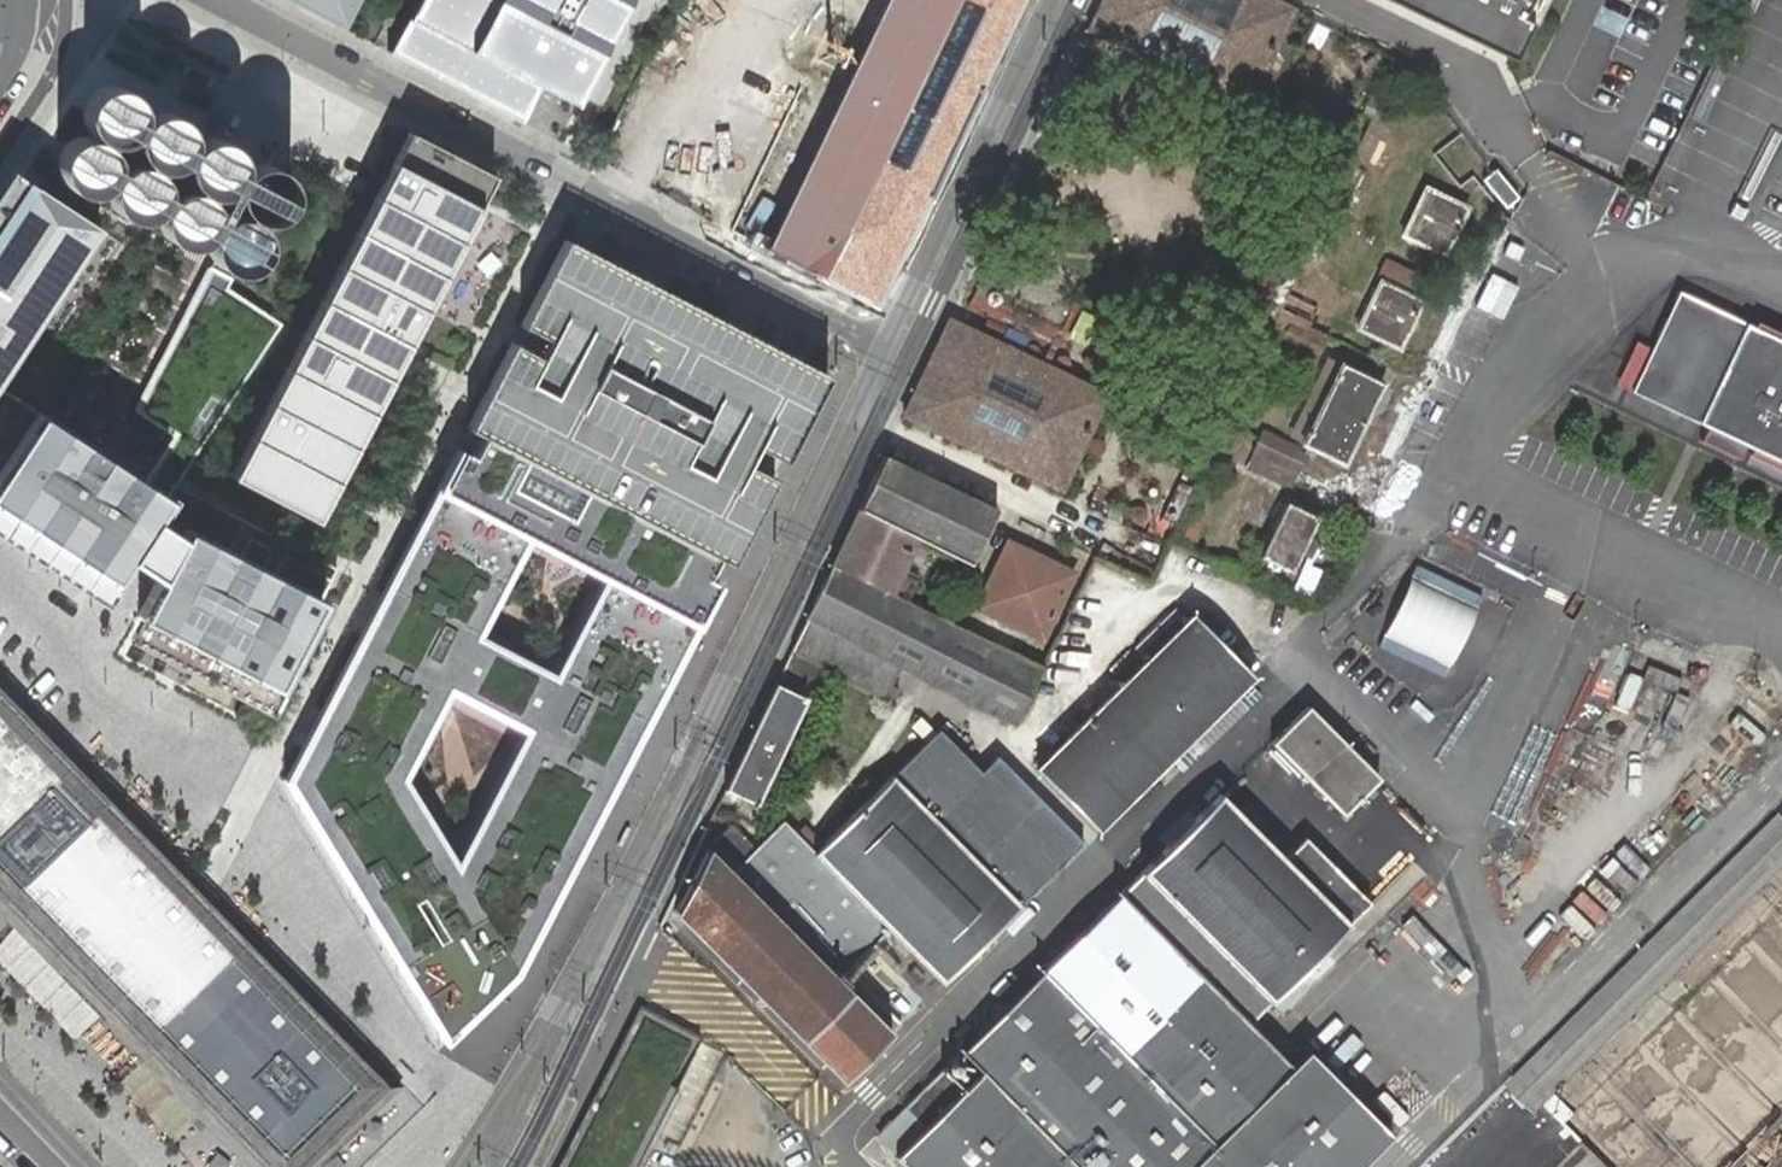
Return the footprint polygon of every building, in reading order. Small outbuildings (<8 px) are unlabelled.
[(341,28),(355,0),(287,0),(341,28)] [(392,54),(516,120),(535,84),(568,99),(619,0),(419,0),(392,54)] [(764,248),(822,278),(955,0),(884,0),(764,248)] [(822,278),(878,306),(930,197),(931,198),(983,90),(981,89),(1023,0),(955,0),(822,278)] [(1088,28),(1250,106),(1273,117),(1290,81),(1288,80),(1268,71),(1284,37),(1296,10),(1276,0),(1101,0),(1088,28)] [(1508,51),(1531,0),(1398,0),(1508,51)] [(260,223),(257,221),(261,221),(270,221),(278,218),(289,205),(290,189),(287,180),(282,171),(271,162),(258,160),(250,163),(243,168),(241,172),(241,159),(238,151),(233,144),(222,137),(214,136),(205,137),(194,142),(190,146),(191,141),(190,132),(187,124),(182,117),(174,112),(162,108),(150,111),(140,118),(140,109),(138,103),(133,95),(126,89),(117,84),(108,84),(99,86),(89,94),(83,106),(82,118),(86,128),(92,134),(78,134),(70,138),(63,144),(58,151),(57,156),(57,170),(61,179),(67,187),(78,193),(87,194),(96,193),(106,185),(106,193),(106,197),(111,208),(120,215),(129,218),(133,219),(146,217),(153,213),(157,210),(156,219),(159,227),(166,238),(177,244),(185,246),(200,243),(206,238),(204,245),(205,252),(209,259),(211,261),(217,265),(222,267),(232,268),(243,267),(257,260),(264,252),(267,240),(266,235),(265,231),(260,223)] [(495,174),(409,131),(231,476),(314,520),(495,174)] [(1365,173),(1349,166),(1340,184),(1328,208),(1326,212),(1342,220),(1365,173)] [(1328,208),(1340,184),(1316,172),(1305,197),(1328,208)] [(0,213),(0,379),(100,230),(22,179),(0,213)] [(1425,189),(1402,235),(1444,256),(1467,208),(1425,189)] [(1322,263),(1342,220),(1326,212),(1305,256),(1322,263)] [(465,427),(477,433),(716,557),(729,564),(773,478),(745,464),(754,447),(782,461),(826,376),(801,363),(803,360),(774,345),(745,330),(744,333),(646,283),(648,279),(631,270),(617,262),(614,266),(564,240),(519,324),(547,339),(538,357),(510,342),(465,427)] [(1084,275),(1016,243),(996,288),(978,286),(973,296),(1056,336),(1084,275)] [(1380,283),(1357,329),(1399,350),(1422,303),(1380,283)] [(1615,385),(1631,392),(1696,424),(1744,324),(1678,293),(1651,349),(1636,342),(1615,385)] [(1320,310),(1287,294),(1279,309),(1313,326),(1320,310)] [(1291,320),(1278,313),(1268,335),(1281,342),(1317,359),(1327,338),(1291,320)] [(1107,395),(949,319),(902,415),(1060,491),(1107,395)] [(1744,324),(1696,424),(1706,428),(1701,439),(1739,457),(1744,446),(1781,464),(1781,342),(1744,324)] [(1307,398),(1321,405),(1340,365),(1326,358),(1307,398)] [(1321,405),(1362,426),(1382,386),(1340,365),(1321,405)] [(1288,437),(1302,445),(1321,405),(1307,398),(1288,437)] [(1247,409),(1235,402),(1214,445),(1226,451),(1248,462),(1253,452),(1298,473),(1305,457),(1294,452),(1296,448),(1262,432),(1259,440),(1237,429),(1247,409)] [(1321,405),(1302,445),(1343,464),(1362,426),(1321,405)] [(38,412),(0,470),(0,509),(113,583),(130,557),(163,577),(139,616),(276,688),(321,597),(185,526),(171,552),(144,536),(166,496),(38,412)] [(284,780),(445,1044),(516,974),(633,750),(700,621),(719,584),(706,577),(716,557),(477,433),(466,453),(453,446),(434,484),(366,619),(284,780)] [(1289,489),(1298,473),(1253,452),(1248,462),(1245,467),(1289,489)] [(972,564),(998,510),(884,455),(858,508),(917,538),(972,564)] [(1286,503),(1260,557),(1290,572),(1316,517),(1286,503)] [(890,594),(917,538),(858,508),(832,563),(871,583),(890,594)] [(1008,545),(978,607),(1042,637),(1072,574),(1008,545)] [(871,583),(832,563),(791,649),(821,664),(893,703),(899,690),(892,686),(900,668),(844,639),(871,583)] [(1482,596),(1416,565),(1378,645),(1443,677),(1482,596)] [(948,622),(945,621),(890,594),(871,583),(844,639),(900,668),(1015,725),(1041,668),(1009,653),(982,639),(948,622)] [(956,605),(948,622),(982,639),(988,624),(989,622),(956,605)] [(1158,650),(1037,770),(1097,830),(1252,676),(1192,617),(1174,635),(1160,621),(1144,637),(1158,650)] [(988,624),(982,639),(1009,653),(1016,638),(988,624)] [(1009,653),(1041,668),(1049,650),(1018,635),(1016,638),(1009,653)] [(821,664),(791,649),(783,666),(805,677),(806,675),(813,679),(821,664)] [(775,682),(750,735),(781,751),(807,697),(775,682)] [(384,1085),(0,691),(0,896),(264,1166),(301,1166),(384,1085)] [(1307,708),(1271,743),(1341,815),(1378,779),(1307,708)] [(942,727),(892,777),(1021,906),(1083,844),(999,759),(986,771),(942,727)] [(750,735),(725,789),(756,803),(781,751),(750,735)] [(822,847),(814,854),(889,930),(904,945),(895,954),(908,966),(917,958),(942,983),(1021,906),(892,777),(875,795),(822,847)] [(756,803),(725,789),(716,805),(748,820),(756,803)] [(1193,821),(1168,847),(1142,873),(1120,894),(1249,1024),(1270,1003),(1296,977),(1322,951),(1348,924),(1369,904),(1304,839),(1283,859),(1219,795),(1193,821)] [(1160,839),(1168,847),(1193,821),(1186,813),(1160,839)] [(1537,1112),(1554,1095),(1781,869),(1781,813),(1508,1084),(1537,1112)] [(814,854),(796,836),(783,823),(767,838),(756,849),(732,824),(708,849),(676,911),(804,1040),(843,1081),(862,1064),(892,1034),(901,1024),(848,971),(889,930),(814,854)] [(804,828),(796,836),(814,854),(822,847),(804,828)] [(1120,894),(876,1138),(904,1166),(1199,1166),(1295,1071),(1260,1035),(1249,1024),(1120,894)] [(1322,951),(1296,977),(1305,986),(1330,960),(1322,951)] [(1295,1071),(1199,1166),(1363,1166),(1395,1135),(1313,1054),(1295,1071)]
